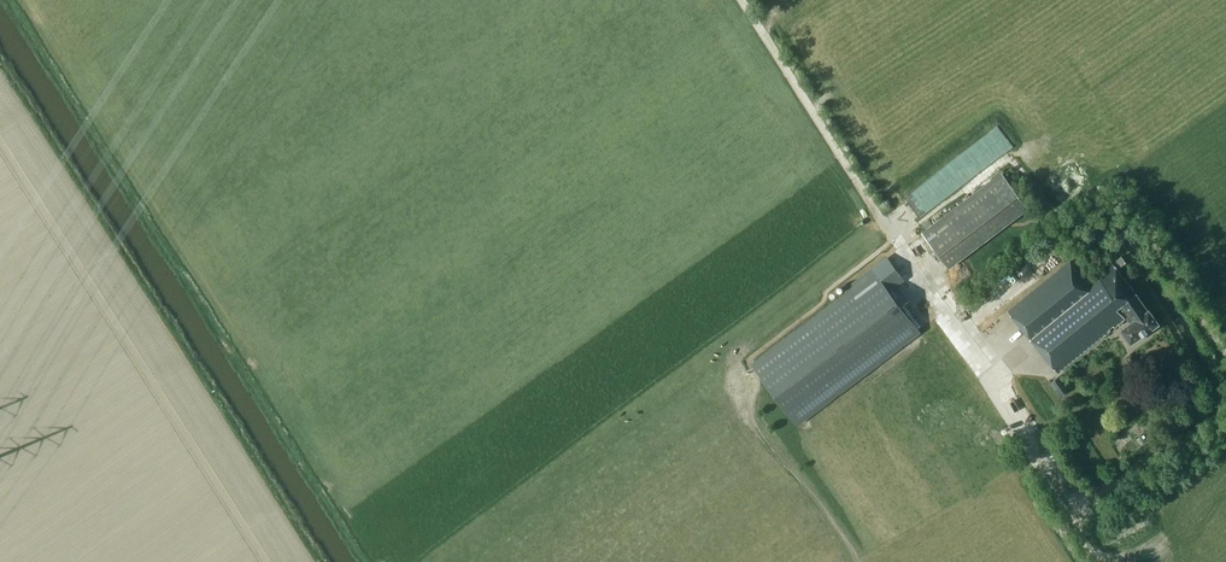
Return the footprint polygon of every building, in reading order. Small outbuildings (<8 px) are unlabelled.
[(922,232),(949,268),(1028,208),(1001,172),(922,232)] [(1116,260),(1121,266),(1126,263),(1121,256),(1116,260)] [(888,288),(893,284),(902,277),(888,259),(846,290),(848,292),(754,364),(798,422),(919,330),(888,288)] [(1089,284),(1071,261),(1009,310),(1058,373),(1129,315),(1133,321),(1121,329),(1131,344),(1160,323),(1149,309),(1148,310),(1137,293),(1114,264),(1089,284)] [(1131,353),(1126,357),(1130,363),(1135,359),(1131,353)] [(1070,389),(1061,376),(1050,383),(1060,396),(1070,389)] [(1081,488),(1065,498),(1080,522),(1094,513),(1090,507),(1096,503),(1088,492),(1085,494),(1081,488)]
